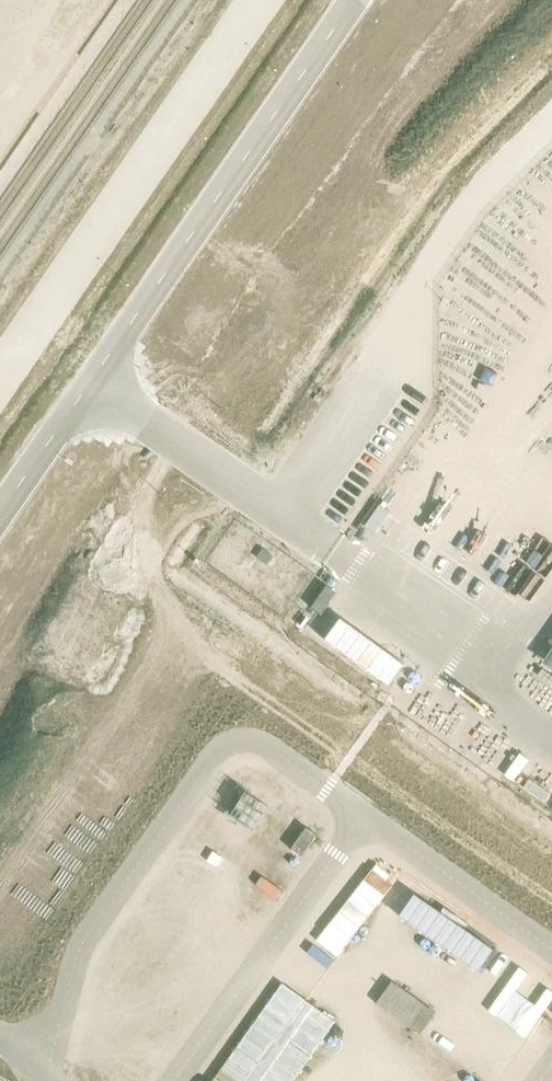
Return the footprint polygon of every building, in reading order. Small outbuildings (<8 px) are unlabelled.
[(326,587),(311,609),(321,616),(336,595),(326,587)] [(318,621),(310,632),(353,662),(361,652),(318,621)] [(390,673),(382,684),(425,714),(433,703),(390,673)] [(306,829),(291,850),(301,858),(316,836),(306,829)] [(371,871),(331,922),(352,939),(392,887),(371,871)]
